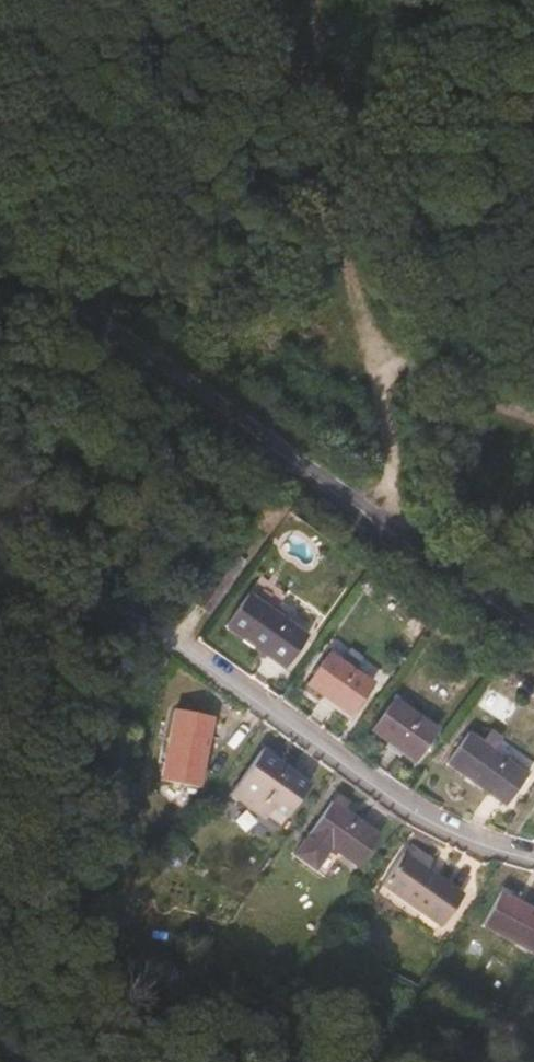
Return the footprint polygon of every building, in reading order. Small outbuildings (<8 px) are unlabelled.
[(293,665),(315,634),(257,592),(235,623),(293,665)] [(356,712),(379,679),(336,648),(312,681),(356,712)] [(421,759),(444,726),(403,696),(379,730),(421,759)] [(167,781),(207,789),(224,719),(185,711),(167,781)] [(509,806),(532,774),(475,733),(452,765),(509,806)] [(241,782),(291,818),(315,783),(266,747),(241,782)] [(348,858),(362,868),(386,835),(338,800),(301,851),(334,876),(348,858)] [(444,927),(469,893),(410,852),(386,885),(444,927)] [(528,960),(533,952),(533,913),(508,894),(483,927),(528,960)]
